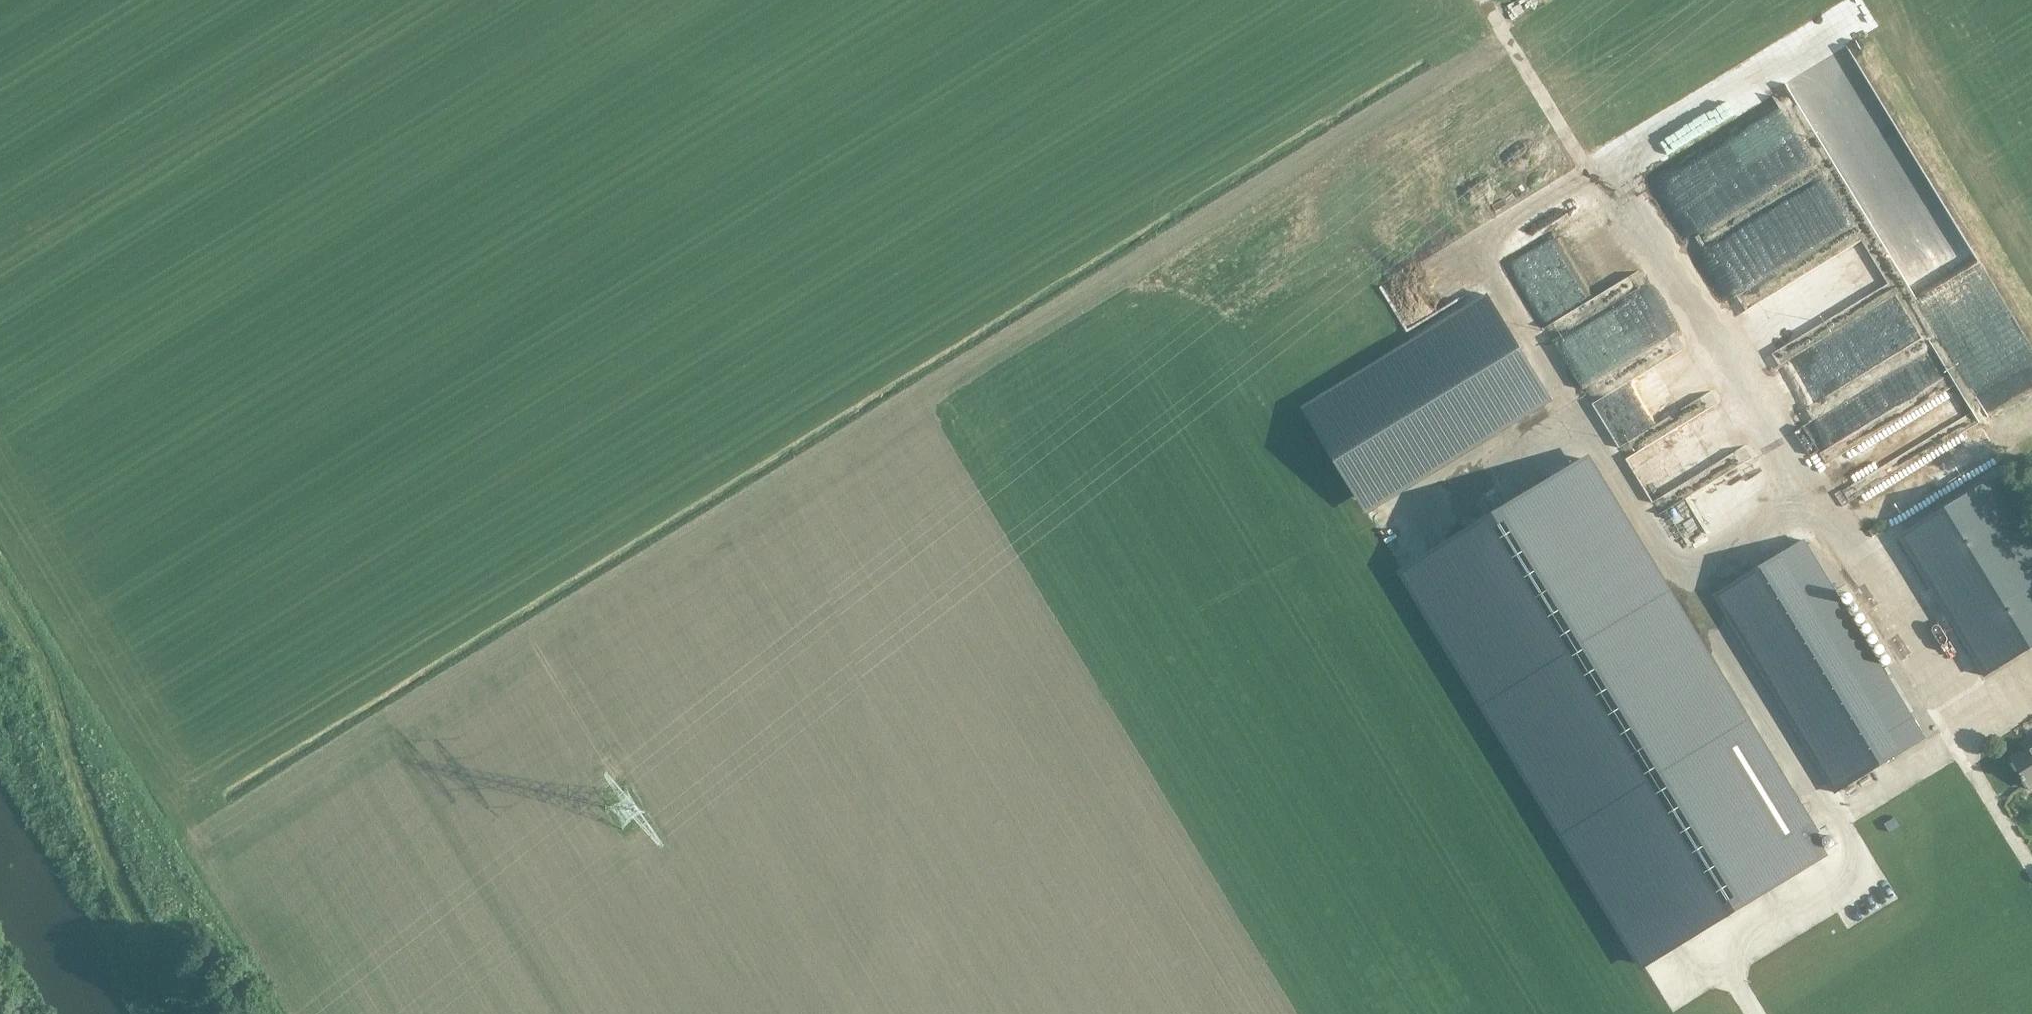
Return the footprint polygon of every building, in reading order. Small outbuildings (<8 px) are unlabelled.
[(1627,401),(1645,432),(1682,411),(1664,380),(1627,401)] [(1643,966),(1825,854),(1585,460),(1402,572),(1643,966)] [(2031,647),(2031,549),(1990,481),(1898,537),(1983,677),(2031,647)] [(1834,793),(1924,738),(1803,541),(1713,596),(1834,793)] [(2010,759),(2029,789),(2031,788),(2031,745),(2010,759)] [(1444,794),(1429,802),(1434,811),(1449,803),(1444,794)] [(1782,972),(1797,991),(1806,984),(1791,964),(1782,972)]
